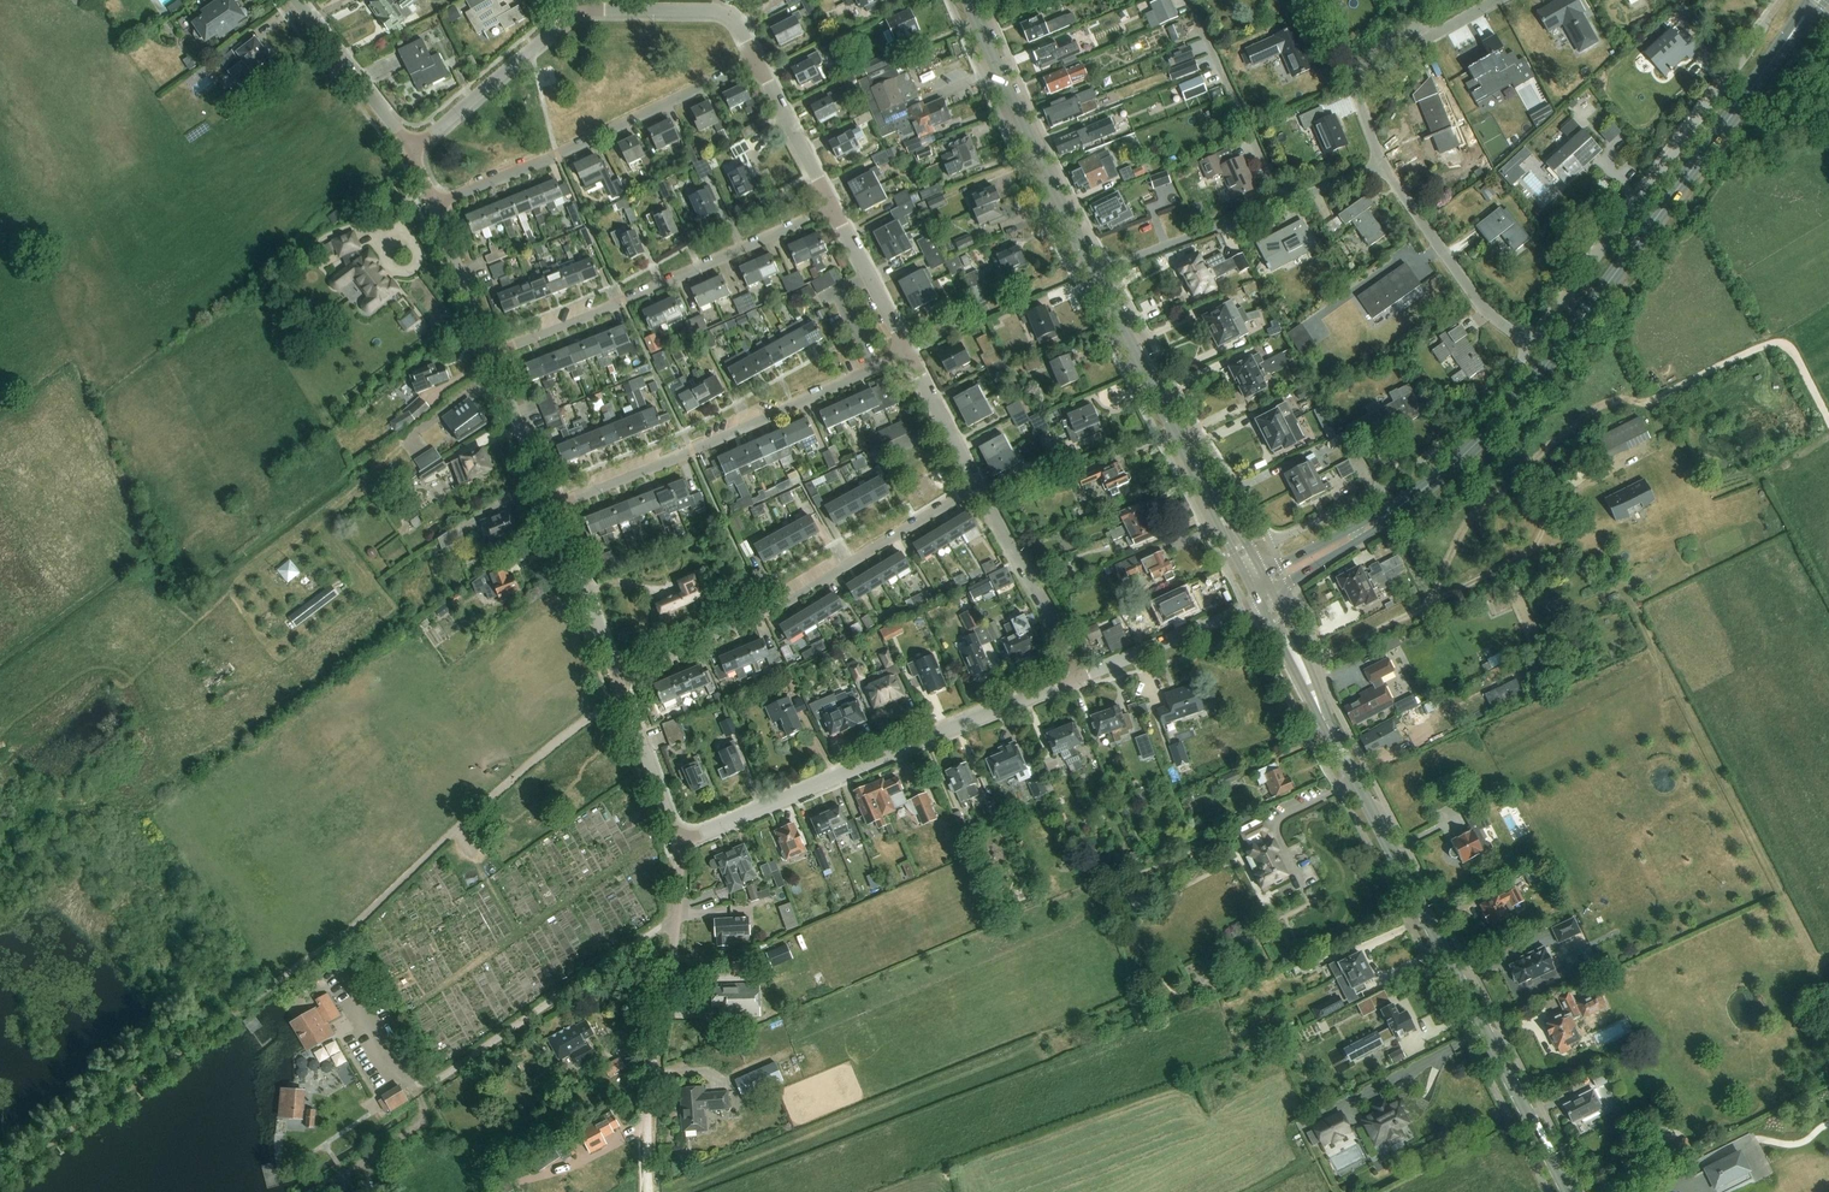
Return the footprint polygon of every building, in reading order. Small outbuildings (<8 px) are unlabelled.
[(248,12),(246,9),(243,9),(239,2),(239,0),(227,0),(223,2),(221,0),(193,19),(196,24),(198,28),(194,30),(193,35),(196,39),(200,40),(204,37),(207,40),(208,41),(218,34),(221,38),(239,26),(237,23),(248,16),(248,12)] [(370,6),(379,17),(402,1),(403,0),(378,0),(370,6)] [(379,17),(383,22),(382,23),(381,25),(384,29),(386,29),(387,28),(389,30),(398,23),(399,25),(404,21),(403,20),(405,19),(406,20),(413,14),(407,6),(415,0),(403,0),(402,1),(379,17)] [(483,31),(489,40),(484,32),(500,22),(505,30),(516,23),(517,25),(519,23),(518,22),(525,18),(518,6),(512,10),(508,4),(500,9),(495,0),(487,0),(471,9),(465,13),(477,34),(483,31)] [(805,1),(802,2),(809,16),(818,11),(812,0),(806,0),(805,1)] [(838,7),(834,0),(818,0),(816,1),(823,15),(838,7)] [(861,10),(864,8),(866,13),(879,8),(877,3),(882,1),(882,0),(842,0),(844,4),(847,2),(849,7),(858,3),(861,10)] [(1170,0),(1155,0),(1149,2),(1159,25),(1177,17),(1170,0)] [(1573,42),(1577,40),(1583,52),(1598,43),(1582,14),(1584,13),(1577,0),(1566,0),(1560,3),(1559,1),(1538,13),(1548,33),(1563,24),(1573,42)] [(461,19),(455,7),(445,12),(451,24),(461,19)] [(1689,9),(1681,16),(1686,21),(1693,14),(1689,9)] [(803,19),(799,12),(778,23),(779,26),(772,30),(781,47),(804,35),(797,22),(803,19)] [(896,41),(918,31),(909,12),(879,25),(888,44),(886,45),(890,54),(900,50),(896,41)] [(1041,16),(1021,25),(1029,43),(1076,23),(1073,14),(1066,17),(1045,25),(1041,16)] [(1184,37),(1178,23),(1167,27),(1172,41),(1175,40),(1176,43),(1184,40),(1183,37),(1184,37)] [(1274,35),(1276,38),(1246,51),(1247,53),(1251,63),(1252,65),(1282,52),(1292,77),(1312,68),(1295,27),(1274,35)] [(1664,76),(1670,70),(1671,71),(1673,70),(1672,69),(1691,51),(1694,55),(1701,49),(1684,30),(1678,36),(1672,29),(1644,54),(1664,76)] [(1507,56),(1503,50),(1496,36),(1482,44),(1488,55),(1484,57),(1484,56),(1465,66),(1474,81),(1466,85),(1475,101),(1477,104),(1499,92),(1512,84),(1515,89),(1525,83),(1535,78),(1524,59),(1519,61),(1513,52),(1509,55),(1507,56)] [(833,37),(819,44),(822,51),(837,43),(833,37)] [(423,39),(401,50),(413,75),(407,77),(408,79),(412,77),(419,91),(450,76),(439,54),(431,57),(423,39)] [(221,59),(228,67),(232,72),(228,75),(237,87),(249,78),(247,74),(258,66),(260,68),(267,63),(265,60),(269,57),(256,40),(250,46),(247,43),(244,45),(242,43),(221,59)] [(1037,63),(1036,64),(1038,68),(1040,68),(1040,70),(1063,60),(1065,64),(1073,61),(1072,57),(1078,54),(1073,42),(1058,49),(1055,43),(1033,52),(1037,63)] [(1168,54),(1173,65),(1194,57),(1189,46),(1187,47),(1186,45),(1170,51),(1171,53),(1168,54)] [(800,85),(801,87),(812,82),(815,85),(824,80),(817,67),(823,64),(823,63),(823,61),(823,58),(819,51),(797,62),(795,64),(795,67),(795,69),(793,70),(800,85)] [(1247,53),(1243,54),(1247,65),(1251,63),(1247,53)] [(886,55),(864,65),(869,76),(891,66),(886,55)] [(1195,61),(1172,70),(1175,78),(1198,69),(1195,61)] [(1065,71),(1065,70),(1044,78),(1044,80),(1043,82),(1045,86),(1048,87),(1051,94),(1088,79),(1082,64),(1065,71)] [(924,107),(923,104),(921,104),(918,98),(918,92),(915,89),(915,85),(911,82),(912,77),(908,74),(906,74),(905,70),(900,72),(897,65),(860,80),(872,111),(884,137),(913,125),(947,110),(945,107),(947,105),(946,103),(943,102),(942,100),(924,107)] [(854,73),(840,80),(844,87),(857,80),(854,73)] [(1208,92),(1202,76),(1179,85),(1186,101),(1208,92)] [(744,85),(723,95),(730,109),(745,102),(748,108),(745,109),(748,115),(758,110),(753,98),(750,99),(744,85)] [(1412,95),(1411,96),(1414,103),(1417,102),(1431,137),(1433,137),(1440,154),(1458,147),(1454,136),(1456,135),(1453,127),(1451,128),(1437,94),(1431,96),(1420,86),(1412,95)] [(1050,107),(1043,110),(1044,113),(1043,113),(1045,118),(1046,118),(1047,120),(1057,116),(1056,114),(1079,105),(1079,106),(1094,100),(1095,99),(1091,90),(1082,94),(1082,93),(1077,95),(1078,96),(1068,99),(1068,97),(1049,105),(1050,107)] [(839,102),(834,91),(827,94),(829,98),(811,107),(819,122),(837,113),(833,105),(839,102)] [(1079,105),(1056,114),(1057,116),(1047,120),(1051,128),(1095,111),(1097,107),(1094,100),(1079,106),(1079,105)] [(1574,101),(1569,105),(1573,109),(1578,104),(1574,101)] [(709,102),(692,110),(698,123),(696,124),(700,132),(714,125),(718,133),(728,128),(723,116),(716,119),(709,102)] [(1549,106),(1544,109),(1549,117),(1553,113),(1549,106)] [(1320,108),(1298,117),(1303,129),(1312,125),(1325,155),(1346,146),(1333,116),(1325,119),(1320,108)] [(947,110),(913,125),(919,138),(934,132),(933,128),(951,120),(950,118),(951,116),(950,113),(947,112),(947,110)] [(869,113),(854,120),(858,128),(872,120),(869,113)] [(1573,119),(1561,130),(1566,136),(1578,125),(1573,119)] [(649,131),(659,151),(676,143),(683,140),(679,131),(676,133),(670,121),(649,131)] [(1607,133),(1614,142),(1627,131),(1619,123),(1607,133)] [(756,124),(742,131),(746,139),(760,132),(756,124)] [(1054,143),(1060,156),(1082,147),(1075,130),(1059,137),(1060,140),(1054,143)] [(1584,130),(1546,164),(1565,185),(1603,151),(1584,130)] [(851,133),(830,144),(837,158),(859,148),(855,141),(863,137),(860,132),(853,135),(851,133)] [(646,160),(635,137),(619,145),(629,165),(641,160),(648,175),(659,170),(652,157),(646,160)] [(953,157),(957,156),(957,158),(963,155),(964,158),(974,153),(968,138),(948,147),(951,153),(941,157),(943,162),(953,158),(953,157)] [(750,151),(744,140),(729,148),(736,159),(740,157),(743,165),(737,168),(738,172),(729,176),(739,198),(757,190),(752,179),(756,177),(745,154),(750,151)] [(910,145),(911,145),(908,146),(910,151),(913,150),(913,152),(925,147),(922,140),(910,145)] [(693,161),(694,164),(699,162),(691,145),(683,148),(690,163),(693,161)] [(931,148),(917,153),(920,160),(934,155),(931,148)] [(894,150),(888,152),(892,161),(897,158),(894,150)] [(886,152),(873,158),(876,165),(878,164),(880,168),(891,162),(886,152)] [(951,176),(979,164),(974,153),(964,158),(963,155),(957,158),(957,156),(953,157),(953,158),(943,162),(945,167),(947,167),(951,176)] [(1118,176),(1111,159),(1101,164),(1097,154),(1078,163),(1080,168),(1070,173),(1078,190),(1084,187),(1086,191),(1118,176)] [(596,156),(575,166),(586,189),(610,178),(601,160),(598,161),(596,156)] [(1221,167),(1217,156),(1201,163),(1208,180),(1222,174),(1233,199),(1257,189),(1243,158),(1221,167)] [(699,162),(694,164),(702,180),(713,175),(706,158),(699,162)] [(1514,158),(1510,162),(1516,169),(1520,165),(1514,158)] [(1131,170),(1129,165),(1118,170),(1124,183),(1144,174),(1140,166),(1131,170)] [(850,183),(858,198),(879,187),(875,179),(881,176),(877,167),(863,174),(864,176),(850,183)] [(1480,169),(1474,173),(1478,178),(1483,174),(1480,169)] [(1171,183),(1167,171),(1149,177),(1154,190),(1171,183)] [(628,196),(619,179),(610,184),(612,187),(619,201),(628,196)] [(629,179),(622,182),(627,193),(634,190),(629,179)] [(551,210),(557,208),(554,202),(563,198),(556,181),(542,187),(548,204),(551,210)] [(671,196),(665,182),(658,186),(664,200),(671,196)] [(944,182),(921,192),(924,200),(947,189),(944,182)] [(697,192),(698,195),(690,199),(700,221),(717,213),(713,204),(717,202),(710,186),(697,192)] [(542,187),(527,193),(533,210),(540,227),(545,224),(539,208),(548,204),(542,187)] [(886,201),(879,187),(858,198),(865,212),(886,201)] [(995,202),(996,203),(1000,201),(994,187),(979,194),(977,190),(966,195),(970,204),(974,203),(978,210),(995,202)] [(899,208),(912,201),(906,190),(893,197),(899,208)] [(527,193),(512,199),(519,216),(521,223),(525,232),(526,232),(531,230),(527,221),(528,220),(526,214),(533,210),(527,193)] [(1090,207),(1100,227),(1118,218),(1117,216),(1127,211),(1118,193),(1090,207)] [(946,203),(942,195),(927,201),(931,210),(946,203)] [(1367,195),(1338,215),(1345,225),(1351,221),(1369,246),(1386,235),(1368,209),(1374,205),(1367,195)] [(519,216),(512,199),(497,205),(504,222),(506,229),(510,239),(516,236),(512,227),(513,226),(511,220),(519,216)] [(624,208),(632,226),(639,222),(633,207),(631,208),(627,199),(615,204),(619,211),(624,208)] [(876,232),(883,246),(908,234),(904,227),(910,223),(906,216),(917,211),(912,201),(899,208),(891,211),(896,221),(876,232)] [(930,210),(926,201),(919,204),(922,214),(930,210)] [(1007,219),(1004,211),(1000,213),(996,203),(995,202),(978,210),(973,212),(979,226),(997,218),(999,223),(1007,219)] [(575,226),(576,229),(583,225),(577,211),(575,204),(567,207),(575,226)] [(497,205),(482,211),(489,228),(504,222),(497,205)] [(1512,217),(1508,220),(1499,208),(1475,227),(1486,242),(1500,232),(1515,252),(1530,240),(1512,217)] [(340,209),(328,217),(334,224),(345,216),(340,209)] [(493,237),(489,228),(482,211),(467,217),(474,234),(482,231),(485,239),(486,239),(493,237)] [(655,217),(653,214),(647,217),(651,226),(657,223),(665,239),(679,233),(669,211),(655,217)] [(1317,249),(1302,219),(1256,242),(1270,272),(1317,249)] [(595,245),(587,227),(580,231),(587,248),(595,245)] [(625,229),(612,235),(618,248),(624,245),(631,261),(645,254),(635,232),(628,235),(625,229)] [(531,230),(526,232),(528,239),(534,237),(531,230)] [(908,234),(883,246),(883,247),(890,261),(915,248),(911,240),(914,238),(911,232),(908,234)] [(363,309),(364,309),(364,310),(365,310),(365,311),(366,311),(367,311),(368,312),(369,312),(370,312),(370,311),(371,311),(372,311),(373,310),(399,290),(392,280),(389,282),(374,262),(377,260),(370,251),(362,257),(358,249),(361,248),(354,233),(334,241),(340,257),(343,256),(347,268),(334,278),(333,279),(332,279),(332,280),(332,281),(332,283),(332,284),(332,285),(333,286),(333,287),(335,288),(336,288),(337,289),(338,289),(340,288),(341,288),(354,278),(369,297),(365,300),(364,302),(363,303),(363,304),(363,305),(363,306),(363,307),(363,308),(363,309)] [(812,259),(818,272),(825,269),(818,256),(827,252),(818,234),(803,241),(812,259)] [(918,242),(925,256),(938,250),(931,235),(918,242)] [(970,235),(955,242),(959,251),(974,244),(970,235)] [(797,266),(812,259),(803,241),(789,247),(797,266)] [(502,259),(499,251),(496,244),(489,247),(492,254),(485,257),(486,257),(488,264),(502,259)] [(1018,247),(1003,254),(1002,251),(991,257),(995,266),(992,267),(997,277),(1026,265),(1018,247)] [(499,251),(502,259),(509,256),(506,248),(499,251)] [(533,250),(526,253),(528,258),(535,255),(533,250)] [(943,260),(938,250),(925,256),(931,267),(943,260)] [(973,253),(969,254),(973,264),(977,262),(973,253)] [(1184,276),(1186,281),(1225,261),(1221,253),(1209,259),(1209,263),(1207,264),(1205,261),(1202,262),(1197,254),(1187,259),(1188,262),(1179,266),(1179,271),(1180,274),(1184,276)] [(1242,253),(1225,261),(1186,281),(1190,289),(1190,291),(1193,296),(1203,291),(1204,293),(1214,288),(1210,279),(1213,277),(1212,275),(1214,273),(1217,275),(1221,273),(1222,275),(1236,267),(1239,272),(1249,267),(1242,253)] [(973,264),(969,254),(962,257),(966,267),(973,264)] [(778,273),(771,256),(755,262),(763,280),(766,287),(772,284),(769,278),(778,273)] [(967,270),(960,256),(947,262),(953,276),(967,270)] [(592,259),(576,265),(583,283),(599,277),(592,259)] [(545,277),(552,295),(567,289),(561,271),(558,264),(548,268),(546,262),(545,261),(544,261),(539,263),(540,263),(545,277)] [(490,267),(493,274),(505,269),(503,262),(490,267)] [(748,287),(763,280),(755,262),(741,269),(748,287)] [(536,301),(552,295),(545,277),(540,263),(534,265),(537,272),(536,272),(539,280),(530,283),(536,301)] [(1406,263),(1358,297),(1373,319),(1421,285),(1406,263)] [(567,289),(583,283),(576,265),(561,271),(567,289)] [(508,276),(505,269),(493,274),(495,281),(500,279),(503,288),(504,288),(506,292),(498,295),(505,313),(521,307),(508,276)] [(836,269),(829,273),(836,285),(843,281),(836,269)] [(923,272),(901,283),(908,296),(929,285),(934,283),(928,269),(923,272)] [(983,284),(977,270),(964,276),(970,289),(983,284)] [(800,271),(790,275),(797,289),(807,285),(800,271)] [(830,288),(836,285),(829,273),(823,276),(830,288)] [(513,274),(508,276),(521,307),(536,301),(530,283),(522,286),(519,279),(515,280),(513,274)] [(789,293),(797,289),(790,275),(783,279),(789,293)] [(823,276),(818,279),(824,291),(830,288),(823,276)] [(721,277),(707,283),(716,302),(730,295),(721,277)] [(819,294),(824,291),(818,279),(812,282),(819,294)] [(929,285),(908,296),(915,310),(929,303),(931,308),(939,304),(936,299),(944,295),(940,287),(941,287),(938,281),(934,283),(929,285)] [(1257,281),(1243,287),(1245,294),(1260,289),(1257,281)] [(701,309),(716,302),(707,283),(692,290),(701,309)] [(809,287),(786,297),(789,304),(803,298),(811,299),(817,296),(813,287),(809,287)] [(751,293),(742,297),(748,310),(757,307),(751,293)] [(740,314),(748,310),(742,297),(734,301),(740,314)] [(658,305),(667,324),(668,327),(683,320),(673,298),(658,305)] [(1210,332),(1245,314),(1241,308),(1237,310),(1233,300),(1223,306),(1224,308),(1203,318),(1210,332)] [(1036,310),(1032,301),(1016,308),(1020,318),(1027,315),(1037,339),(1040,344),(1063,335),(1054,312),(1048,314),(1045,307),(1036,310)] [(668,327),(667,324),(658,305),(643,312),(652,330),(661,326),(664,332),(669,329),(668,327)] [(397,321),(407,334),(422,322),(412,309),(397,321)] [(759,309),(747,314),(750,320),(762,315),(759,309)] [(1249,334),(1244,324),(1249,321),(1260,318),(1258,310),(1245,314),(1210,332),(1218,347),(1238,336),(1239,338),(1249,334)] [(694,318),(700,332),(708,329),(702,315),(694,318)] [(744,316),(737,319),(740,325),(746,323),(744,316)] [(691,336),(700,332),(694,318),(685,322),(691,336)] [(999,326),(995,318),(989,321),(993,329),(999,326)] [(814,322),(806,326),(802,319),(798,321),(811,345),(823,338),(814,322)] [(738,328),(735,320),(723,325),(726,333),(727,333),(729,336),(739,332),(738,328)] [(799,352),(811,345),(798,321),(786,328),(799,352)] [(1301,325),(1287,335),(1301,356),(1315,346),(1301,325)] [(1467,336),(1460,326),(1458,328),(1456,325),(1440,337),(1444,343),(1432,351),(1440,364),(1455,353),(1460,360),(1457,362),(1462,370),(1451,378),(1456,385),(1470,375),(1473,379),(1486,369),(1464,338),(1467,336)] [(624,326),(610,331),(616,348),(628,344),(632,356),(638,353),(633,341),(631,342),(624,326)] [(787,358),(799,352),(786,328),(781,331),(785,338),(778,342),(787,358)] [(711,348),(717,345),(710,330),(704,333),(711,348)] [(610,331),(596,337),(602,354),(616,348),(610,331)] [(704,351),(711,348),(704,333),(697,336),(704,351)] [(659,345),(655,335),(645,339),(651,353),(661,348),(659,345)] [(787,358),(778,342),(774,335),(769,337),(773,344),(765,349),(775,365),(787,358)] [(987,368),(1000,362),(996,353),(986,335),(977,340),(984,355),(981,356),(987,368)] [(582,342),(588,359),(596,356),(601,368),(607,366),(604,358),(602,354),(596,337),(582,342)] [(673,339),(659,345),(661,348),(661,349),(675,343),(673,339)] [(750,378),(762,372),(753,355),(745,341),(740,343),(744,351),(737,355),(750,378)] [(775,365),(765,349),(761,341),(756,344),(760,351),(753,355),(762,372),(775,365)] [(582,342),(568,348),(579,377),(584,375),(581,367),(579,368),(577,363),(588,359),(582,342)] [(961,344),(939,356),(947,372),(969,360),(961,344)] [(680,351),(676,345),(670,349),(673,355),(674,355),(677,362),(684,358),(680,351)] [(574,379),(579,377),(568,348),(554,353),(560,370),(567,367),(569,372),(571,371),(574,379)] [(1289,350),(1282,353),(1282,352),(1275,356),(1282,369),(1289,365),(1285,358),(1291,354),(1289,350)] [(668,368),(661,352),(653,356),(660,372),(668,368)] [(554,353),(540,359),(546,376),(548,380),(551,388),(556,386),(553,379),(556,378),(554,373),(560,370),(554,353)] [(738,385),(750,378),(737,355),(725,362),(738,385)] [(1275,372),(1282,369),(1275,356),(1261,363),(1257,355),(1232,368),(1230,370),(1237,384),(1272,366),(1275,372)] [(1037,356),(1024,362),(1028,372),(1042,366),(1037,356)] [(1078,380),(1068,356),(1050,363),(1060,387),(1078,380)] [(532,381),(546,376),(540,359),(525,365),(532,381)] [(1000,362),(987,368),(993,379),(1006,372),(1000,362)] [(449,378),(444,367),(437,370),(435,365),(412,373),(413,375),(410,376),(417,394),(432,389),(431,385),(449,378)] [(1266,388),(1261,378),(1265,376),(1264,374),(1267,373),(1271,375),(1275,372),(1272,366),(1237,384),(1244,398),(1247,398),(1266,388)] [(639,368),(626,373),(629,379),(641,375),(639,368)] [(713,399),(700,376),(696,369),(693,371),(695,378),(688,382),(701,406),(713,399)] [(709,380),(705,373),(700,376),(713,399),(725,392),(716,376),(709,380)] [(643,377),(629,382),(633,392),(641,389),(647,386),(643,377)] [(876,384),(877,387),(871,390),(878,404),(882,401),(886,410),(901,403),(890,378),(876,384)] [(546,390),(551,388),(548,380),(548,381),(543,382),(543,383),(546,390)] [(955,399),(962,412),(988,399),(984,391),(987,390),(983,381),(975,385),(976,388),(955,399)] [(648,385),(652,394),(658,392),(655,382),(648,385)] [(688,413),(701,406),(688,382),(683,385),(687,393),(679,397),(680,397),(677,398),(676,401),(680,407),(683,408),(685,407),(688,413)] [(1408,385),(1397,391),(1396,389),(1388,393),(1393,403),(1377,411),(1387,432),(1401,425),(1402,426),(1405,428),(1408,426),(1408,423),(1408,422),(1423,414),(1408,385)] [(1309,386),(1295,392),(1299,400),(1312,394),(1309,386)] [(663,424),(656,408),(649,411),(641,389),(633,392),(649,430),(663,424)] [(871,390),(859,395),(866,413),(874,409),(876,414),(886,410),(882,401),(878,404),(871,390)] [(628,419),(634,436),(649,430),(633,392),(627,394),(634,411),(625,414),(628,419)] [(539,405),(553,400),(550,393),(536,399),(539,405)] [(859,395),(846,401),(854,418),(861,415),(864,423),(870,420),(866,413),(859,395)] [(997,414),(988,399),(962,412),(971,428),(997,414)] [(424,400),(408,413),(415,420),(430,407),(424,400)] [(539,405),(542,412),(556,406),(553,400),(539,405)] [(846,401),(833,407),(841,424),(848,421),(852,428),(857,426),(854,418),(846,401)] [(1006,408),(1012,418),(1025,411),(1020,401),(1006,408)] [(455,435),(460,442),(489,423),(475,403),(456,417),(453,412),(443,420),(444,421),(449,418),(459,432),(455,435)] [(634,436),(628,419),(621,422),(619,417),(617,418),(611,403),(606,405),(620,441),(634,436)] [(607,428),(602,430),(600,431),(606,447),(620,441),(606,405),(601,407),(606,420),(604,420),(607,428)] [(1102,430),(1092,405),(1068,415),(1072,425),(1066,427),(1070,436),(1072,435),(1077,437),(1078,439),(1102,430)] [(557,410),(556,406),(542,412),(544,418),(558,413),(557,410)] [(833,407),(820,413),(828,430),(836,426),(839,434),(844,431),(841,424),(833,407)] [(1269,415),(1256,421),(1264,436),(1294,420),(1290,413),(1284,416),(1285,419),(1282,420),(1281,418),(1276,409),(1268,413),(1269,415)] [(1030,421),(1029,418),(1025,411),(1012,418),(1017,428),(1030,421)] [(394,420),(398,430),(408,426),(415,420),(408,413),(404,417),(394,420)] [(544,418),(547,424),(561,419),(560,416),(558,413),(544,418)] [(1035,415),(1029,418),(1030,421),(1037,435),(1049,429),(1041,414),(1036,416),(1035,415)] [(1366,443),(1379,437),(1368,415),(1352,423),(1358,435),(1363,437),(1366,443)] [(818,443),(807,418),(794,424),(805,449),(808,454),(813,452),(811,446),(818,443)] [(1639,418),(1596,439),(1607,462),(1650,440),(1639,418)] [(563,425),(561,419),(547,424),(549,431),(557,428),(563,425)] [(908,419),(902,422),(907,434),(914,431),(908,419)] [(1294,420),(1264,436),(1271,451),(1282,446),(1284,450),(1295,444),(1294,444),(1306,438),(1296,419),(1294,420)] [(584,431),(593,452),(606,447),(600,431),(602,430),(599,421),(593,423),(597,432),(593,433),(591,428),(589,429),(584,431)] [(902,422),(897,424),(902,436),(907,434),(902,422)] [(1348,431),(1350,431),(1350,436),(1353,436),(1354,438),(1358,435),(1352,423),(1346,426),(1348,431)] [(568,432),(579,458),(593,452),(584,431),(581,426),(580,424),(575,426),(576,429),(568,432)] [(794,424),(782,430),(790,448),(797,444),(800,451),(805,449),(794,424)] [(897,424),(891,427),(896,439),(902,436),(897,424)] [(890,442),(896,439),(891,427),(885,430),(890,442)] [(1324,431),(1328,439),(1336,436),(1332,428),(1324,431)] [(564,464),(579,458),(568,432),(567,429),(565,430),(562,431),(565,440),(557,443),(558,447),(557,448),(564,464)] [(780,460),(781,460),(793,455),(790,448),(782,430),(770,435),(780,460)] [(885,430),(876,434),(882,447),(890,443),(890,442),(885,430)] [(876,434),(869,437),(874,450),(882,447),(876,434)] [(770,435),(757,441),(768,466),(780,460),(770,435)] [(1003,436),(981,447),(989,461),(1010,450),(1003,436)] [(1353,436),(1350,436),(1336,436),(1343,450),(1356,443),(1354,438),(1353,436)] [(755,472),(768,466),(757,441),(744,447),(755,472)] [(1356,443),(1343,450),(1348,460),(1362,454),(1356,443)] [(829,449),(830,451),(837,464),(843,461),(836,445),(829,449)] [(744,447),(731,453),(742,478),(755,472),(744,447)] [(434,448),(415,460),(422,471),(441,459),(434,448)] [(1010,450),(989,461),(995,475),(1017,464),(1014,457),(1018,455),(1015,448),(1010,450)] [(456,483),(490,470),(482,450),(450,463),(454,473),(453,474),(456,483)] [(838,466),(837,464),(830,451),(823,454),(830,470),(838,466)] [(726,472),(731,483),(742,478),(731,453),(719,458),(723,466),(721,468),(723,473),(726,472)] [(868,466),(863,455),(851,460),(857,472),(868,466)] [(1047,455),(1034,461),(1038,471),(1052,466),(1047,455)] [(1284,474),(1292,490),(1317,477),(1312,468),(1319,464),(1316,458),(1303,465),(1302,463),(1294,467),(1295,469),(1284,474)] [(419,476),(423,482),(446,466),(442,460),(419,476)] [(1348,460),(1336,467),(1342,480),(1355,474),(1348,460)] [(1083,485),(1102,477),(1108,492),(1109,492),(1111,496),(1118,493),(1116,488),(1129,483),(1128,482),(1132,480),(1128,472),(1125,474),(1125,472),(1124,472),(1120,463),(1106,469),(1106,468),(1080,479),(1083,485)] [(851,474),(847,466),(841,469),(849,484),(851,483),(848,476),(851,474)] [(711,469),(706,471),(711,482),(716,480),(711,469)] [(793,487),(802,483),(797,471),(788,476),(790,479),(793,487)] [(809,471),(802,475),(805,481),(812,478),(809,471)] [(835,471),(824,476),(828,484),(839,479),(835,471)] [(879,478),(876,473),(871,476),(874,481),(867,485),(876,501),(890,494),(881,478),(879,478)] [(1322,486),(1317,477),(1292,490),(1299,505),(1309,499),(1310,501),(1319,497),(1318,495),(1331,489),(1328,483),(1322,486)] [(780,493),(793,487),(790,479),(777,485),(777,486),(780,493)] [(1616,522),(1630,518),(1627,511),(1641,504),(1643,508),(1655,501),(1644,479),(1605,499),(1616,522)] [(669,485),(679,511),(691,507),(692,510),(697,508),(698,511),(706,507),(700,493),(690,497),(683,480),(669,485)] [(859,483),(862,488),(853,493),(862,509),(876,501),(867,485),(864,480),(859,483)] [(820,495),(813,482),(806,485),(813,498),(820,495)] [(669,485),(655,491),(669,527),(674,525),(670,515),(679,511),(669,485)] [(767,499),(780,493),(777,486),(764,492),(765,493),(767,499)] [(803,486),(779,497),(784,506),(801,498),(803,504),(810,500),(803,486)] [(669,527),(655,491),(641,496),(647,513),(655,510),(657,515),(658,514),(664,529),(669,527)] [(759,503),(767,499),(765,493),(756,497),(759,503)] [(862,509),(853,493),(840,500),(848,517),(862,509)] [(751,495),(737,501),(742,511),(755,505),(751,495)] [(643,529),(639,521),(642,520),(641,516),(647,513),(641,496),(627,502),(633,519),(635,523),(638,531),(643,529)] [(835,524),(848,517),(840,500),(826,508),(835,524)] [(619,524),(622,531),(631,527),(636,540),(641,538),(639,535),(638,531),(635,523),(633,519),(627,502),(612,507),(619,524)] [(1144,505),(1142,506),(1141,504),(1119,513),(1120,515),(1115,516),(1119,525),(1123,523),(1124,525),(1109,532),(1111,536),(1146,520),(1144,514),(1145,513),(1145,512),(1147,511),(1144,505)] [(762,505),(751,510),(755,519),(766,514),(762,505)] [(599,513),(610,542),(615,540),(612,533),(614,532),(612,527),(619,524),(612,507),(599,513)] [(968,512),(956,519),(964,534),(976,526),(968,512)] [(499,542),(516,536),(508,513),(483,523),(484,527),(481,529),(484,537),(486,536),(490,549),(500,545),(499,542)] [(602,536),(605,544),(610,542),(599,513),(584,519),(587,526),(583,528),(587,536),(590,535),(599,532),(600,536),(602,536)] [(796,524),(805,540),(819,533),(810,516),(796,524)] [(745,529),(739,517),(732,521),(738,532),(745,529)] [(956,519),(942,528),(950,542),(964,534),(956,519)] [(1151,525),(1149,526),(1146,520),(1111,536),(1113,540),(1129,533),(1130,537),(1126,539),(1130,547),(1156,535),(1155,534),(1157,533),(1154,526),(1152,527),(1151,525)] [(791,548),(805,540),(796,524),(782,531),(791,548)] [(460,525),(438,540),(442,550),(466,541),(460,525)] [(942,528),(928,536),(937,551),(950,542),(942,528)] [(778,555),(791,548),(782,531),(769,539),(778,555)] [(922,560),(937,551),(928,536),(913,545),(922,560)] [(764,563),(778,555),(769,539),(755,547),(764,563)] [(755,554),(748,541),(741,545),(748,558),(755,554)] [(598,556),(600,564),(614,558),(611,551),(598,556)] [(1175,567),(1172,561),(1170,562),(1169,561),(1168,561),(1163,552),(1138,563),(1135,557),(1115,566),(1121,578),(1148,566),(1154,579),(1163,575),(1166,581),(1174,578),(1171,571),(1173,570),(1172,568),(1175,567)] [(901,553),(889,560),(898,575),(910,567),(901,553)] [(631,556),(616,562),(620,572),(635,565),(631,556)] [(1002,556),(983,565),(987,574),(998,569),(997,568),(1006,563),(1002,556)] [(600,564),(603,570),(616,565),(614,558),(600,564)] [(889,560),(875,569),(884,583),(898,575),(889,560)] [(290,561),(285,565),(294,577),(300,573),(290,561)] [(1370,566),(1368,567),(1371,573),(1367,574),(1366,572),(1362,574),(1358,568),(1337,579),(1344,594),(1347,593),(1383,574),(1380,567),(1377,562),(1370,566)] [(1383,574),(1384,575),(1391,572),(1387,564),(1380,567),(1383,574)] [(619,571),(616,565),(603,570),(605,576),(619,571)] [(1068,565),(1052,572),(1057,585),(1073,579),(1068,565)] [(956,582),(949,586),(953,592),(970,582),(965,573),(964,574),(960,567),(950,573),(956,582)] [(875,569),(860,578),(869,592),(884,583),(875,569)] [(997,592),(1013,584),(1006,569),(990,577),(997,592)] [(504,580),(500,571),(488,576),(487,572),(482,576),(472,584),(476,594),(486,594),(489,601),(498,597),(500,603),(511,600),(509,595),(521,591),(519,586),(517,585),(513,576),(504,580)] [(1373,586),(1377,584),(1380,589),(1382,588),(1382,589),(1389,585),(1384,575),(1383,574),(1347,593),(1354,607),(1364,602),(1365,605),(1375,600),(1370,590),(1374,588),(1373,586)] [(690,600),(691,602),(703,597),(694,576),(678,582),(683,594),(656,605),(659,612),(662,611),(667,623),(680,618),(675,606),(690,600)] [(345,578),(287,622),(293,631),(352,587),(345,578)] [(856,600),(869,592),(860,578),(847,586),(856,600)] [(993,589),(988,579),(968,588),(973,599),(993,589)] [(1515,582),(1505,587),(1508,594),(1519,589),(1515,582)] [(1168,604),(1175,617),(1189,610),(1192,612),(1194,610),(1196,608),(1194,605),(1192,604),(1185,591),(1176,595),(1174,590),(1158,598),(1162,607),(1168,604)] [(922,593),(911,598),(915,607),(926,602),(922,593)] [(835,594),(822,602),(831,616),(844,608),(835,594)] [(435,611),(440,616),(452,607),(447,602),(435,611)] [(817,624),(831,616),(822,602),(808,610),(817,624)] [(893,607),(883,612),(886,620),(897,615),(893,607)] [(962,615),(971,632),(984,626),(976,608),(962,615)] [(808,610),(795,618),(803,633),(817,624),(808,610)] [(875,626),(869,615),(862,619),(868,630),(875,626)] [(1009,618),(1011,623),(1025,653),(1040,647),(1025,615),(1017,619),(1015,615),(1009,618)] [(789,641),(803,633),(795,618),(781,627),(789,641)] [(427,620),(421,624),(425,628),(430,624),(427,620)] [(996,622),(985,627),(993,643),(1004,638),(996,622)] [(840,632),(842,635),(838,637),(841,642),(844,641),(845,641),(864,632),(860,623),(840,632)] [(1011,660),(1025,653),(1011,623),(1005,625),(1005,627),(1008,634),(1010,635),(1010,636),(1002,640),(1011,660)] [(1105,637),(1099,624),(1086,629),(1092,643),(1105,637)] [(888,626),(880,630),(883,636),(890,632),(888,626)] [(966,638),(970,646),(960,650),(969,672),(972,670),(974,675),(976,674),(978,676),(982,674),(983,671),(987,670),(984,661),(986,661),(975,635),(966,638)] [(762,639),(748,645),(755,662),(758,661),(767,657),(771,666),(782,662),(776,648),(767,651),(762,639)] [(822,640),(811,645),(815,653),(826,648),(822,640)] [(748,645),(734,651),(741,668),(744,667),(753,663),(756,672),(762,670),(758,661),(755,662),(748,645)] [(849,653),(846,645),(840,647),(844,655),(849,653)] [(795,656),(790,646),(782,650),(787,660),(795,656)] [(828,664),(840,659),(835,649),(823,655),(828,664)] [(744,667),(741,668),(734,651),(719,658),(722,665),(714,668),(720,681),(727,678),(726,676),(738,670),(742,679),(748,676),(744,667)] [(888,668),(896,664),(889,651),(882,655),(888,668)] [(1503,654),(1492,658),(1495,665),(1506,662),(1503,654)] [(918,676),(921,683),(924,682),(930,694),(945,688),(941,678),(942,677),(933,656),(916,663),(915,661),(907,665),(913,678),(918,676)] [(1388,658),(1364,670),(1372,685),(1373,684),(1374,687),(1359,695),(1361,699),(1344,708),(1354,726),(1395,704),(1386,687),(1385,687),(1381,679),(1395,672),(1388,658)] [(858,665),(856,661),(848,665),(857,684),(867,680),(860,664),(858,665)] [(1489,663),(1483,666),(1485,672),(1492,668),(1489,663)] [(700,665),(685,672),(693,691),(695,690),(705,686),(709,694),(714,692),(710,683),(708,684),(700,665)] [(893,700),(903,696),(894,676),(900,673),(897,665),(876,674),(880,682),(888,701),(893,699),(893,700)] [(669,679),(677,698),(679,697),(690,692),(694,701),(698,699),(695,690),(693,691),(685,672),(669,679)] [(791,672),(781,677),(784,684),(795,679),(791,672)] [(674,699),(678,708),(683,705),(679,697),(677,698),(669,679),(654,685),(658,695),(654,697),(658,705),(662,704),(662,705),(674,699)] [(888,701),(880,682),(866,688),(875,709),(884,704),(883,703),(888,701)] [(1275,684),(1272,683),(1264,686),(1269,697),(1276,693),(1278,688),(1275,684)] [(1166,695),(1170,706),(1158,710),(1163,724),(1192,714),(1191,711),(1202,707),(1194,685),(1166,695)] [(1505,699),(1499,686),(1466,701),(1472,714),(1505,699)] [(836,699),(849,730),(858,726),(857,724),(865,721),(855,699),(859,698),(855,688),(851,689),(852,692),(836,699)] [(720,693),(714,696),(716,702),(722,700),(720,693)] [(1414,694),(1395,703),(1400,714),(1419,705),(1414,694)] [(840,734),(849,730),(836,699),(834,696),(811,706),(817,721),(825,718),(832,735),(839,732),(840,734)] [(789,735),(790,737),(794,735),(794,733),(802,730),(795,714),(805,710),(800,698),(794,700),(796,704),(792,706),(788,698),(767,708),(774,726),(781,723),(787,736),(789,735)] [(733,717),(727,699),(723,701),(729,718),(733,717)] [(1139,706),(1142,715),(1148,713),(1145,704),(1139,706)] [(1428,718),(1421,705),(1408,711),(1415,725),(1428,718)] [(1109,709),(1109,711),(1104,713),(1115,743),(1122,741),(1121,737),(1129,734),(1128,731),(1134,729),(1129,713),(1122,716),(1118,706),(1109,709)] [(1109,745),(1115,743),(1104,713),(1098,715),(1096,714),(1092,715),(1092,717),(1090,718),(1096,737),(1108,733),(1108,734),(1107,737),(1109,745)] [(1397,718),(1360,737),(1368,754),(1386,745),(1387,748),(1403,740),(1396,726),(1401,724),(1397,718)] [(738,733),(732,719),(725,721),(731,736),(738,733)] [(662,725),(664,732),(679,727),(676,720),(662,725)] [(1064,727),(1059,729),(1071,758),(1077,755),(1075,750),(1071,748),(1082,744),(1074,723),(1072,724),(1070,723),(1065,725),(1064,727)] [(664,732),(667,739),(681,734),(679,727),(664,732)] [(1077,755),(1071,758),(1059,729),(1053,732),(1052,731),(1047,733),(1047,735),(1046,736),(1054,755),(1064,751),(1063,755),(1068,766),(1080,761),(1077,755)] [(667,739),(669,746),(684,741),(681,734),(667,739)] [(1148,735),(1137,738),(1143,757),(1154,753),(1148,735)] [(725,744),(727,750),(719,753),(725,768),(718,771),(722,779),(728,776),(729,777),(744,770),(737,753),(738,753),(733,741),(725,744)] [(987,761),(996,781),(1016,773),(1020,783),(1030,778),(1015,742),(999,749),(1002,755),(987,761)] [(1182,742),(1170,747),(1177,767),(1189,763),(1182,742)] [(682,769),(683,770),(678,772),(682,780),(686,778),(692,792),(707,786),(700,769),(701,769),(696,757),(688,760),(691,765),(682,769)] [(956,768),(970,799),(979,795),(974,784),(977,782),(974,775),(971,776),(966,764),(956,768)] [(1274,764),(1253,772),(1258,785),(1266,782),(1272,797),(1292,788),(1288,778),(1283,781),(1278,769),(1277,770),(1274,764)] [(960,803),(970,799),(956,768),(946,772),(952,785),(949,786),(952,793),(955,792),(960,803)] [(1239,770),(1222,778),(1225,786),(1243,778),(1239,770)] [(990,786),(985,774),(978,777),(984,789),(990,786)] [(911,800),(912,802),(907,804),(901,790),(903,790),(897,778),(886,782),(885,779),(874,784),(876,789),(872,791),(876,801),(883,817),(895,812),(894,810),(897,809),(896,806),(903,803),(905,808),(907,811),(908,812),(909,814),(912,816),(922,812),(927,824),(937,820),(925,793),(911,800)] [(1047,793),(1041,779),(1029,784),(1035,798),(1047,793)] [(860,808),(867,826),(877,822),(881,830),(887,827),(883,817),(876,801),(872,791),(876,789),(874,784),(855,792),(861,808),(860,808)] [(1130,818),(1124,804),(1119,806),(1125,820),(1130,818)] [(832,810),(825,813),(836,839),(841,837),(851,832),(849,827),(848,823),(845,816),(843,816),(838,805),(832,808),(832,810)] [(967,827),(960,811),(953,814),(959,830),(967,827)] [(817,815),(811,817),(816,829),(814,830),(817,837),(827,832),(831,841),(836,839),(825,813),(818,816),(817,815)] [(1449,850),(1449,854),(1451,857),(1453,858),(1455,858),(1456,858),(1459,857),(1462,863),(1492,848),(1489,843),(1486,844),(1480,831),(1491,825),(1486,816),(1468,825),(1471,830),(1450,841),(1454,847),(1451,849),(1449,850)] [(1264,823),(1242,834),(1246,841),(1260,834),(1265,845),(1260,848),(1255,846),(1250,848),(1248,854),(1249,856),(1246,857),(1262,888),(1273,882),(1277,884),(1282,882),(1282,878),(1287,876),(1275,853),(1279,851),(1273,841),(1270,842),(1265,832),(1268,831),(1264,823)] [(849,827),(851,832),(854,840),(861,837),(856,824),(849,827)] [(780,843),(779,843),(782,851),(781,851),(785,861),(805,853),(797,832),(795,833),(792,826),(784,830),(785,832),(777,835),(780,843)] [(892,836),(898,833),(895,826),(889,829),(892,836)] [(1168,834),(1156,838),(1160,848),(1172,843),(1168,834)] [(832,869),(820,840),(813,843),(824,872),(832,869)] [(744,845),(729,852),(738,871),(743,883),(755,878),(749,866),(752,865),(744,845)] [(743,883),(738,871),(729,852),(715,858),(716,859),(711,862),(710,865),(712,870),(715,871),(720,869),(728,888),(731,894),(745,888),(743,883)] [(1132,854),(1120,859),(1123,866),(1135,861),(1132,854)] [(1525,872),(1518,858),(1505,864),(1512,878),(1525,872)] [(766,878),(774,876),(773,873),(769,863),(761,866),(766,878)] [(1543,880),(1537,867),(1525,873),(1531,886),(1543,880)] [(773,873),(774,876),(779,888),(786,885),(780,870),(773,873)] [(759,892),(756,884),(747,887),(752,902),(761,899),(761,900),(772,897),(769,888),(759,892)] [(1506,913),(1514,909),(1513,906),(1522,902),(1516,888),(1498,898),(1498,897),(1480,906),(1484,912),(1482,913),(1483,915),(1481,916),(1484,923),(1487,922),(1487,923),(1489,922),(1492,928),(1509,919),(1506,913)] [(1142,891),(1129,897),(1137,914),(1150,907),(1142,891)] [(727,927),(728,937),(750,936),(749,918),(730,919),(730,927),(727,927)] [(717,947),(728,947),(727,937),(728,937),(727,927),(730,927),(730,919),(715,920),(716,938),(717,937),(717,947)] [(1581,933),(1574,919),(1552,929),(1559,943),(1581,933)] [(565,968),(575,964),(571,956),(577,953),(574,945),(558,952),(565,968)] [(767,953),(773,968),(794,960),(788,945),(767,953)] [(1524,955),(1525,958),(1509,966),(1514,977),(1513,978),(1514,982),(1517,982),(1518,985),(1523,982),(1525,986),(1529,988),(1533,986),(1533,983),(1532,980),(1541,976),(1543,980),(1546,981),(1555,977),(1556,974),(1547,955),(1544,956),(1540,947),(1524,955)] [(1329,965),(1336,979),(1367,963),(1363,955),(1361,956),(1360,953),(1347,960),(1345,957),(1329,965)] [(1306,971),(1320,966),(1316,958),(1303,963),(1306,971)] [(1367,990),(1363,983),(1372,978),(1371,975),(1373,974),(1367,963),(1336,979),(1348,1004),(1358,999),(1356,995),(1367,990)] [(1301,965),(1294,968),(1297,975),(1304,971),(1301,965)] [(721,985),(721,988),(713,988),(713,1007),(720,1007),(721,1017),(761,1016),(760,984),(721,985)] [(1550,1024),(1545,1026),(1546,1027),(1545,1029),(1546,1031),(1546,1033),(1548,1035),(1550,1035),(1556,1047),(1557,1046),(1561,1053),(1569,1049),(1567,1045),(1578,1040),(1573,1031),(1575,1030),(1569,1018),(1580,1013),(1582,1018),(1606,1006),(1599,990),(1575,1002),(1570,991),(1558,997),(1564,1011),(1548,1020),(1550,1024)] [(1384,991),(1371,999),(1375,1007),(1389,1000),(1384,991)] [(318,1008),(292,1023),(307,1049),(309,1051),(335,1035),(327,1023),(328,1022),(329,1024),(341,1016),(328,994),(316,1001),(320,1007),(318,1008)] [(1339,995),(1312,1008),(1318,1019),(1344,1006),(1339,995)] [(1393,1004),(1381,1010),(1390,1027),(1378,1034),(1378,1032),(1353,1045),(1360,1057),(1384,1045),(1383,1043),(1395,1037),(1396,1038),(1415,1028),(1406,1012),(1399,1015),(1393,1004)] [(1130,1010),(1137,1026),(1146,1022),(1139,1006),(1130,1010)] [(593,1036),(585,1020),(574,1026),(573,1025),(552,1036),(547,1038),(559,1060),(563,1058),(572,1053),(579,1067),(596,1058),(589,1044),(585,1046),(582,1041),(593,1036)] [(710,1029),(713,1038),(725,1035),(723,1026),(710,1029)] [(1401,1049),(1388,1056),(1393,1064),(1406,1058),(1401,1049)] [(620,1057),(604,1066),(610,1077),(626,1068),(620,1057)] [(775,1064),(736,1082),(744,1099),(783,1082),(775,1064)] [(1605,1076),(1593,1082),(1597,1088),(1608,1083),(1605,1076)] [(710,1109),(710,1110),(730,1109),(728,1091),(704,1094),(704,1087),(680,1089),(682,1107),(680,1107),(682,1131),(697,1130),(697,1132),(708,1131),(706,1117),(705,1117),(704,1109),(710,1109)] [(379,1103),(387,1116),(391,1114),(391,1113),(408,1103),(400,1090),(379,1103)] [(1575,1099),(1576,1100),(1563,1106),(1572,1123),(1582,1118),(1583,1119),(1602,1109),(1593,1090),(1575,1099)] [(283,1118),(301,1119),(301,1120),(306,1120),(307,1112),(302,1111),(304,1093),(285,1091),(283,1118)] [(1374,1107),(1377,1114),(1363,1121),(1374,1142),(1385,1136),(1387,1140),(1400,1133),(1398,1129),(1409,1124),(1403,1113),(1406,1112),(1401,1101),(1387,1108),(1384,1102),(1374,1107)] [(312,1111),(308,1111),(306,1128),(311,1128),(314,1128),(316,1111),(312,1111)] [(610,1112),(587,1125),(589,1129),(580,1134),(591,1154),(607,1145),(604,1139),(614,1133),(613,1131),(618,1128),(610,1112)] [(1341,1135),(1350,1131),(1340,1113),(1315,1126),(1324,1144),(1332,1140),(1330,1135),(1339,1131),(1341,1135)] [(566,1140),(554,1147),(561,1158),(563,1162),(575,1155),(566,1140)] [(1682,1144),(1657,1157),(1662,1169),(1688,1156),(1682,1144)] [(554,1147),(533,1161),(540,1172),(561,1158),(554,1147)] [(1710,1168),(1719,1185),(1754,1168),(1745,1150),(1710,1168)]
